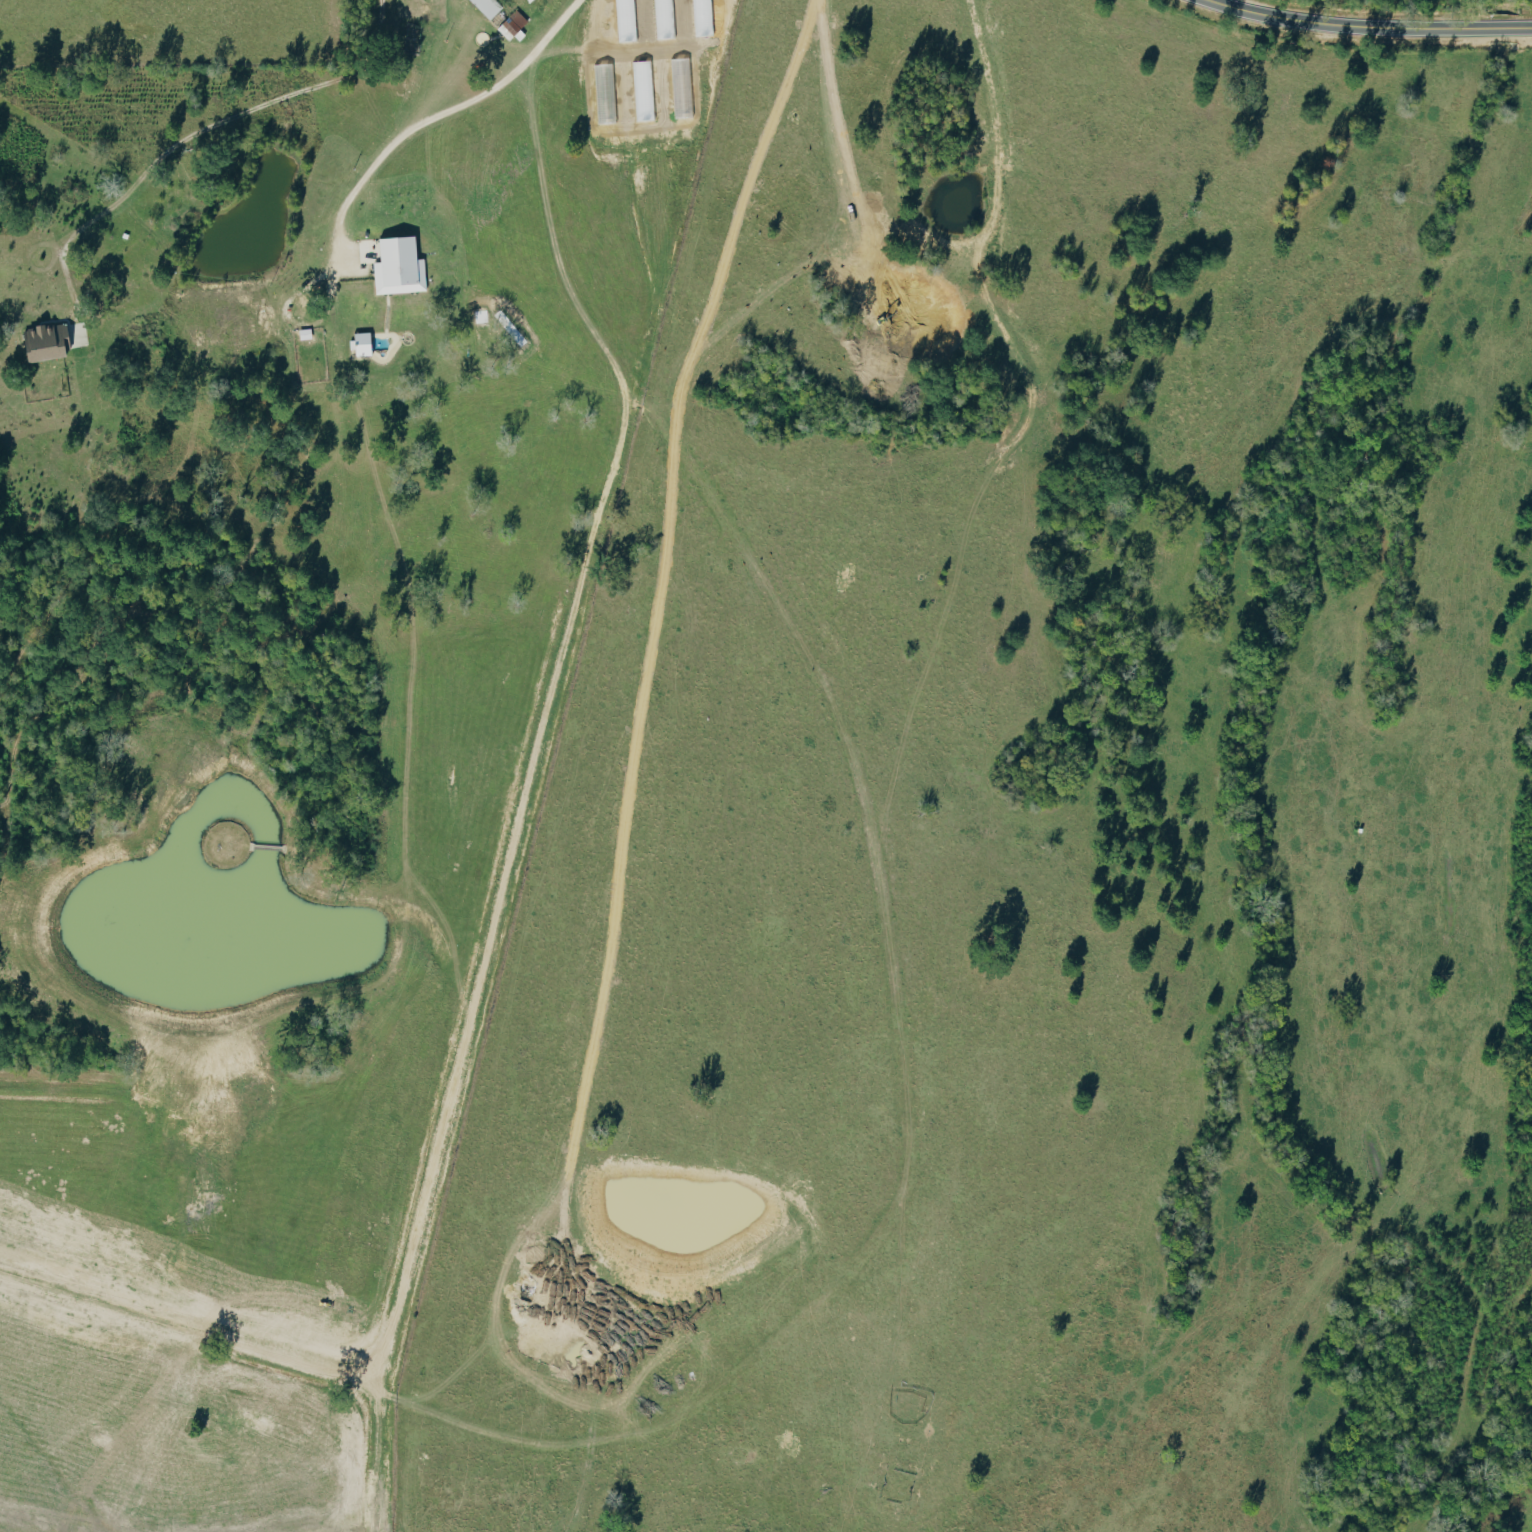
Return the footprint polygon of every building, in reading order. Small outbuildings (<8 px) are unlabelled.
[(497,0),(472,0),(491,21),(505,8),(497,0)] [(528,35),(511,17),(498,29),(510,42),(515,37),(520,42),(528,35)] [(377,294),(428,290),(426,258),(419,258),(418,235),(381,238),(383,261),(375,262),(377,294)] [(31,362),(73,355),(67,322),(25,329),(31,362)] [(356,333),(357,355),(373,355),(372,332),(356,333)]
